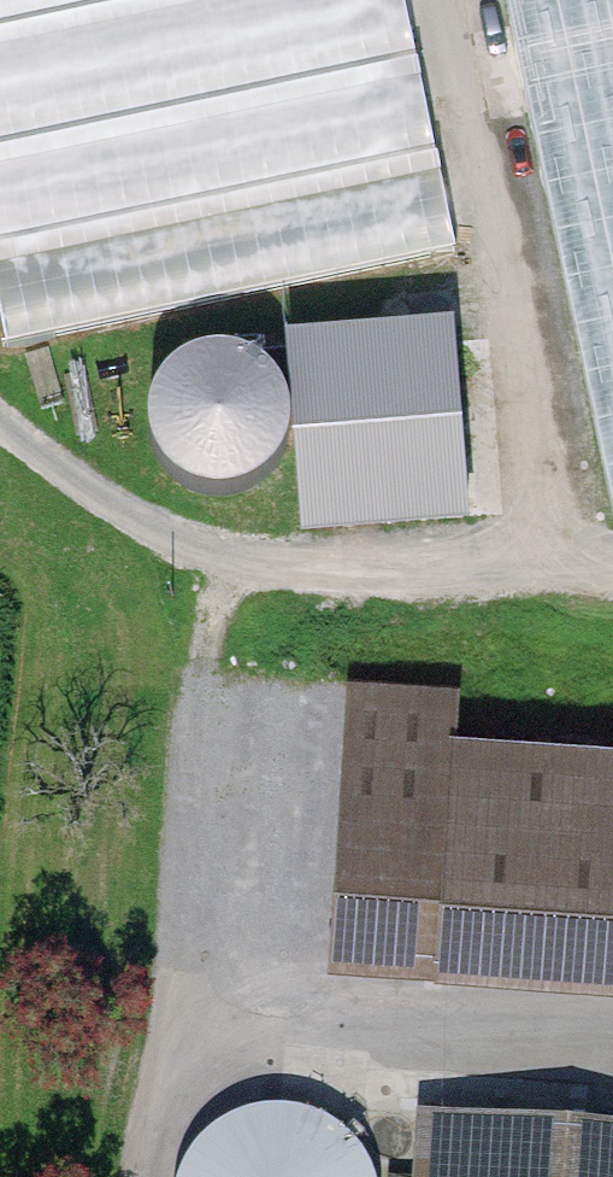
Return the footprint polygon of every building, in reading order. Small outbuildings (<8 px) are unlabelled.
[(5,341),(454,245),(402,0),(0,0),(0,315),(5,341)] [(594,520),(612,516),(612,0),(482,0),(594,520)] [(302,525),(476,511),(459,308),(282,322),(283,339),(151,350),(161,471),(297,460),(302,525)] [(457,720),(460,682),(347,672),(323,937),(612,962),(612,734),(457,720)] [(190,1129),(173,1154),(166,1176),(377,1176),(367,1148),(331,1112),(296,1097),(258,1095),(221,1106),(190,1129)] [(425,1111),(421,1176),(612,1176),(612,1122),(425,1111)]
